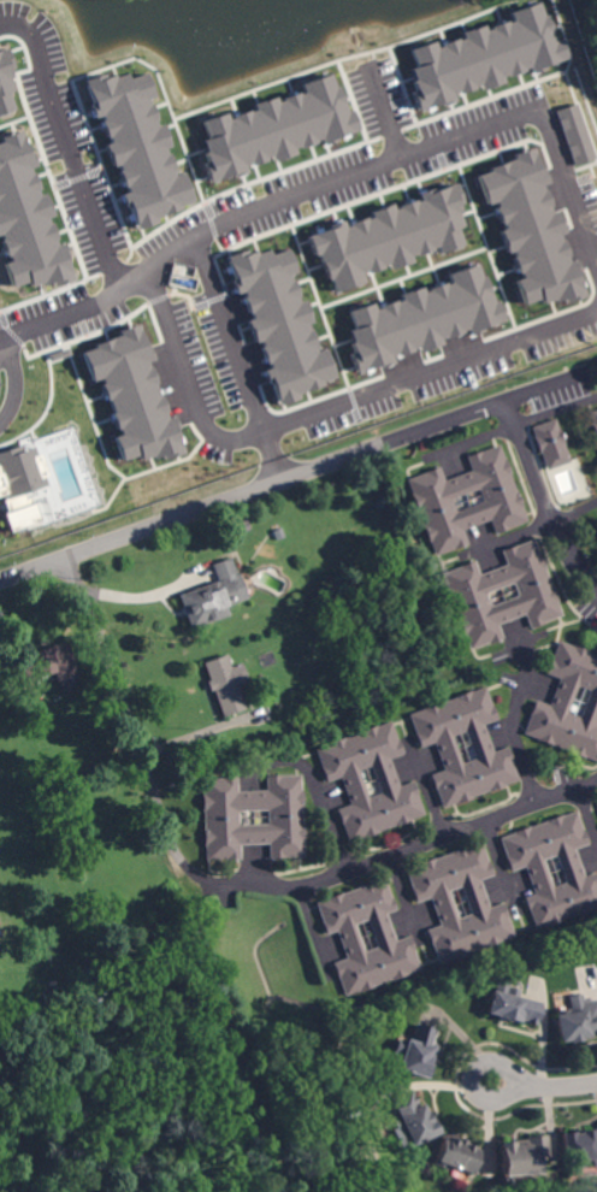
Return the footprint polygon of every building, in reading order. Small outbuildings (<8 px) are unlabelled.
[(565,61),(559,38),(550,40),(541,3),(508,11),(510,21),(482,28),(482,26),(460,31),(461,39),(434,45),(433,42),(409,48),(414,67),(407,68),(417,109),(453,101),(451,94),(480,87),(480,89),(502,84),(500,77),(528,70),(528,69),(565,61)] [(7,94),(12,92),(5,69),(12,67),(5,47),(0,49),(0,113),(11,109),(7,94)] [(82,81),(91,103),(92,117),(100,116),(101,125),(108,142),(103,145),(112,166),(118,165),(119,176),(126,192),(120,194),(136,230),(154,222),(154,218),(193,202),(181,174),(172,174),(172,166),(164,148),(169,146),(160,125),(154,125),(153,115),(146,99),(153,96),(143,73),(128,79),(125,73),(121,75),(94,76),(82,81)] [(207,177),(244,177),(244,164),(254,164),(270,157),(272,163),(293,154),(292,146),(303,146),(319,139),(321,145),(357,129),(349,110),(345,110),(329,73),(300,85),(303,93),(294,93),(276,101),(273,95),(252,105),(252,112),(243,112),(227,119),(224,112),(200,122),(207,137),(201,140),(203,145),(204,170),(207,177)] [(595,158),(576,103),(553,111),(573,166),(595,158)] [(5,262),(3,263),(8,286),(28,282),(29,288),(70,280),(61,242),(54,244),(48,217),(50,216),(45,194),(37,195),(30,166),(22,131),(0,136),(0,140),(1,146),(0,146),(0,238),(5,262)] [(474,172),(485,205),(493,203),(502,230),(498,231),(505,254),(510,252),(519,279),(514,281),(522,304),(539,299),(542,308),(583,294),(572,260),(568,261),(559,234),(563,233),(555,210),(551,212),(542,185),(545,184),(534,151),(474,172)] [(328,290),(363,284),(360,272),(388,267),(411,263),(409,255),(437,250),(437,251),(461,247),(457,227),(462,226),(455,185),(417,192),(418,201),(391,206),(367,210),(369,219),(342,223),(342,225),(306,232),(310,255),(321,253),(328,290)] [(276,406),(298,399),(296,393),(333,380),(323,348),(316,350),(307,324),(311,323),(303,299),(298,301),(290,274),(294,273),(285,248),(268,254),(265,245),(225,259),(236,293),(240,292),(248,319),(248,320),(264,369),(276,406)] [(502,319),(500,311),(477,270),(476,266),(446,272),(448,282),(437,285),(422,292),(421,289),(398,293),(399,300),(384,303),(373,309),(371,305),(348,309),(351,328),(348,330),(352,351),(349,352),(353,371),(391,364),(390,356),(427,350),(439,343),(439,338),(466,333),(468,337),(502,319)] [(79,350),(90,382),(98,379),(116,435),(111,437),(119,461),(138,455),(140,464),(181,451),(170,417),(165,418),(147,361),(149,360),(137,324),(115,331),(117,338),(79,350)] [(587,413),(596,410),(596,440),(587,413)] [(549,470),(532,430),(555,420),(572,461),(549,470)] [(31,490),(47,485),(34,445),(21,450),(19,445),(0,452),(0,503),(9,531),(41,520),(31,490)] [(528,523),(495,535),(490,521),(463,531),(468,544),(436,556),(407,479),(441,467),(445,480),(472,471),(467,458),(500,445),(528,523)] [(563,616),(530,629),(525,615),(503,639),(471,651),(443,574),(475,562),(480,574),(507,565),(502,551),(536,539),(563,616)] [(189,631),(177,597),(217,583),(211,566),(229,559),(236,578),(230,580),(237,602),(224,607),(227,616),(189,631)] [(19,684),(12,662),(30,656),(30,655),(48,649),(47,647),(64,642),(71,668),(19,684)] [(558,642),(596,656),(596,762),(524,734),(537,702),(549,706),(558,679),(545,674),(558,642)] [(229,668),(240,665),(246,684),(236,686),(244,710),(219,718),(211,690),(207,691),(205,683),(208,681),(202,663),(225,655),(229,668)] [(495,753),(507,749),(519,780),(443,808),(431,777),(443,772),(433,744),(420,749),(408,716),(486,688),(497,719),(484,724),(495,753)] [(400,787),(413,783),(424,815),(348,843),(336,810),(349,806),(338,778),(327,783),(314,748),(391,720),(403,755),(390,760),(400,787)] [(303,807),(301,807),(302,828),(303,827),(303,842),(302,842),(303,857),(267,858),(267,845),(240,845),(240,861),(205,862),(205,848),(203,848),(202,831),(202,813),(200,813),(200,795),(202,795),(202,780),(237,779),(237,792),(266,791),(265,778),(302,777),(303,807)] [(595,873),(596,880),(596,908),(536,930),(525,898),(533,895),(524,868),(512,872),(500,839),(578,812),(589,846),(575,850),(585,877),(595,873)] [(489,908),(502,903),(514,936),(438,963),(426,931),(439,926),(428,897),(415,902),(404,871),(481,843),(493,875),(479,881),(489,908)] [(394,942),(408,936),(420,969),(343,997),(332,963),(344,960),(335,932),(325,936),(313,904),(385,879),(396,910),(385,914),(394,942)] [(516,998),(540,1005),(534,1026),(519,1021),(518,1025),(495,1019),(495,1017),(485,1014),(491,992),(493,992),(497,979),(508,982),(507,989),(518,991),(516,998)] [(584,1014),(596,1012),(596,1034),(589,1034),(589,1038),(581,1039),(581,1041),(568,1044),(567,1041),(557,1044),(554,1016),(569,1014),(568,1009),(583,1007),(584,1014)] [(430,1045),(436,1048),(425,1080),(396,1070),(401,1056),(392,1054),(397,1038),(409,1043),(415,1025),(435,1031),(430,1045)] [(419,1107),(421,1105),(426,1115),(428,1114),(438,1134),(410,1146),(402,1129),(395,1132),(390,1119),(396,1116),(389,1100),(412,1091),(419,1107)] [(592,1133),(596,1133),(596,1154),(593,1155),(595,1168),(565,1170),(562,1170),(558,1134),(572,1133),(572,1134),(578,1134),(578,1132),(591,1131),(592,1133)] [(455,1143),(456,1139),(467,1143),(466,1146),(478,1151),(468,1175),(444,1167),(443,1170),(432,1166),(443,1138),(455,1143)] [(500,1176),(497,1143),(525,1141),(525,1139),(545,1138),(546,1158),(537,1158),(538,1174),(500,1176)]
